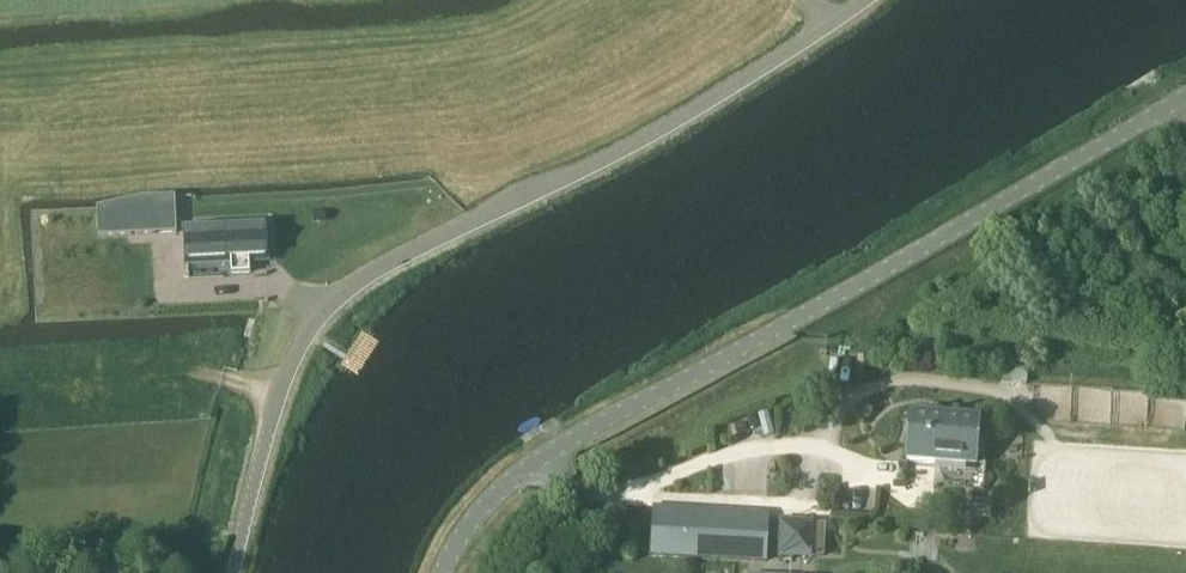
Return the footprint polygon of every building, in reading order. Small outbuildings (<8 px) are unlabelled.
[(143,198),(97,207),(98,236),(177,232),(176,197),(143,198)] [(265,225),(186,228),(188,264),(231,262),(231,274),(251,273),(250,261),(267,260),(265,225)] [(961,481),(983,471),(987,429),(978,428),(979,418),(912,412),(908,460),(937,463),(937,453),(948,454),(961,481)] [(766,561),(769,513),(654,507),(651,555),(766,561)] [(824,554),(825,516),(780,514),(779,552),(824,554)]
